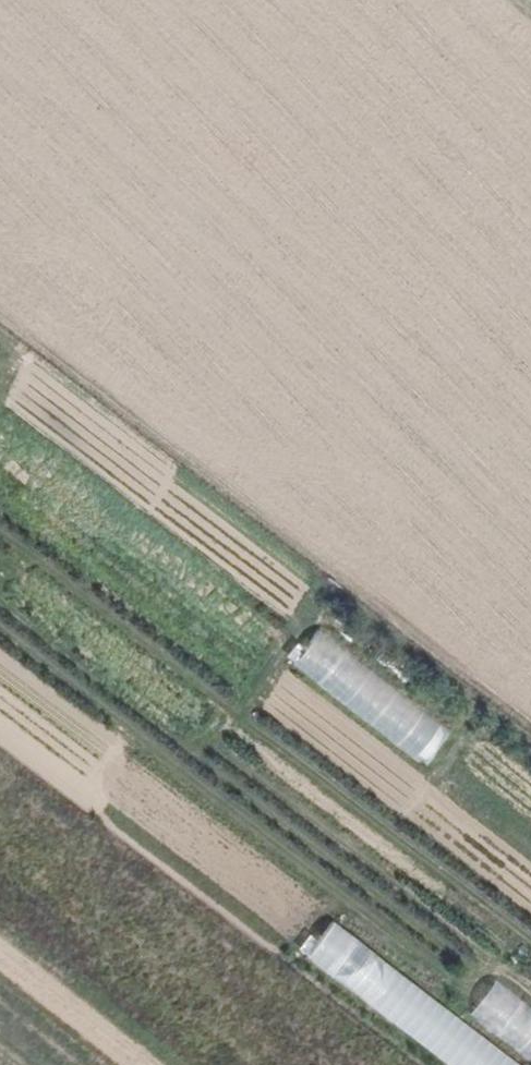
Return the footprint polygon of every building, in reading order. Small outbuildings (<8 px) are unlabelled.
[(305,630),(281,668),(428,761),(452,723),(305,630)] [(329,921),(302,956),(447,1064),(520,1064),(329,921)] [(464,1018),(530,1062),(530,1010),(489,981),(464,1018)]
